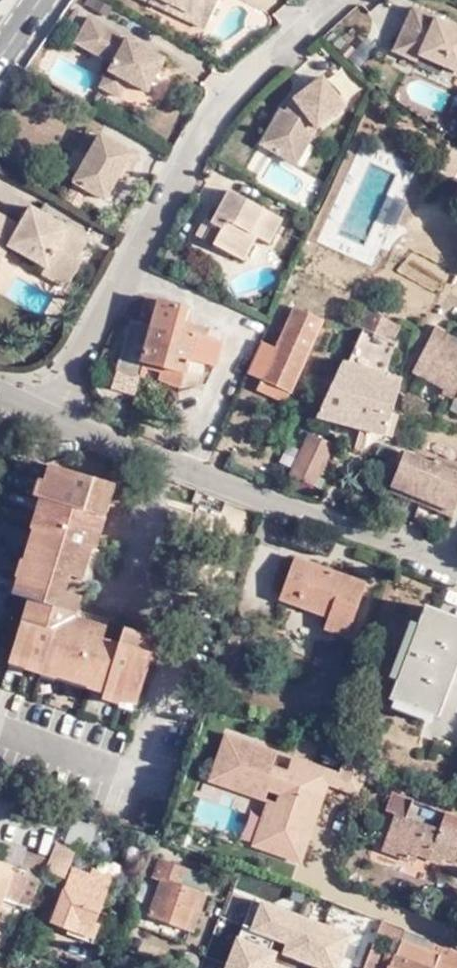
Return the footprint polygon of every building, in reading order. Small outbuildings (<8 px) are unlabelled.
[(166,8),(170,2),(208,21),(218,0),(150,0),(166,8)] [(417,0),(406,0),(387,38),(411,49),(416,44),(454,64),(456,57),(456,19),(417,0)] [(170,2),(166,8),(205,27),(208,21),(170,2)] [(164,58),(139,44),(136,50),(129,46),(132,40),(105,26),(92,51),(112,63),(107,70),(109,71),(129,82),(145,91),(164,58)] [(136,50),(139,44),(132,40),(129,46),(136,50)] [(99,87),(120,99),(129,82),(109,71),(99,87)] [(289,113),(283,111),(277,109),(258,144),(285,159),(298,136),(308,140),(315,127),(342,107),(320,77),(291,97),(290,100),(295,103),(289,113)] [(290,100),(283,111),(289,113),(295,103),(290,100)] [(298,136),(285,159),(296,163),(308,140),(298,136)] [(77,184),(66,204),(79,212),(90,193),(105,201),(118,178),(125,182),(138,159),(100,138),(75,183),(77,184)] [(276,181),(294,187),(301,167),(282,161),(276,181)] [(214,223),(205,219),(196,236),(242,259),(253,239),(252,239),(255,235),(267,243),(280,218),(228,192),(215,215),(218,216),(214,223)] [(7,223),(0,235),(0,253),(4,255),(7,249),(27,260),(30,256),(46,265),(44,269),(40,275),(65,289),(81,262),(76,259),(85,245),(65,234),(67,232),(30,211),(24,221),(31,225),(26,233),(19,230),(7,223)] [(24,221),(19,230),(26,233),(31,225),(24,221)] [(69,229),(67,232),(65,234),(85,245),(88,240),(69,229)] [(30,256),(27,260),(44,269),(46,265),(30,256)] [(148,326),(156,299),(145,296),(137,322),(148,326)] [(184,308),(156,299),(148,326),(137,322),(128,320),(114,370),(135,376),(139,362),(168,370),(181,375),(185,360),(211,366),(217,345),(215,342),(204,339),(206,330),(180,321),(184,308)] [(273,350),(262,374),(291,388),(320,323),(291,310),(273,350)] [(318,418),(339,424),(342,412),(371,421),(368,431),(393,437),(398,416),(391,413),(404,383),(388,376),(399,348),(392,345),(398,329),(369,318),(348,365),(343,364),(318,418)] [(437,333),(416,372),(448,390),(446,396),(456,402),(451,412),(456,415),(456,344),(437,333)] [(254,353),(247,367),(262,374),(273,350),(258,343),(254,353)] [(135,376),(114,370),(110,388),(130,393),(135,376)] [(178,388),(181,375),(168,370),(165,384),(178,388)] [(291,388),(262,374),(257,383),(287,397),(291,388)] [(342,412),(339,424),(368,431),(371,421),(342,412)] [(313,479),(328,446),(308,437),(289,477),(319,492),(324,484),(318,481),(313,479)] [(333,448),(328,446),(313,479),(318,481),(333,448)] [(450,516),(456,500),(456,479),(404,455),(389,488),(405,496),(403,501),(432,513),(435,509),(450,516)] [(52,483),(38,479),(32,497),(40,499),(9,593),(26,598),(7,654),(20,659),(17,667),(95,695),(92,703),(111,709),(115,695),(127,699),(147,644),(116,633),(110,649),(92,643),(97,630),(88,627),(80,624),(79,626),(65,621),(73,598),(58,594),(65,575),(75,579),(78,570),(85,548),(91,550),(113,488),(58,468),(52,483)] [(405,496),(389,488),(385,494),(403,501),(405,496)] [(448,520),(450,516),(435,509),(432,513),(448,520)] [(367,586),(295,562),(281,604),(331,621),(327,634),(349,641),(367,586)] [(456,669),(456,615),(427,604),(392,697),(440,715),(455,675),(456,669)] [(315,807),(320,809),(331,779),(292,764),(279,797),(261,791),(248,825),(267,832),(271,823),(274,815),(295,823),(308,828),(315,807)] [(444,855),(456,860),(456,857),(456,826),(447,822),(444,830),(412,818),(414,810),(396,802),(391,812),(397,815),(383,851),(414,862),(418,853),(421,847),(444,855)] [(308,828),(313,830),(320,809),(315,807),(308,828)] [(274,815),(271,823),(292,831),(295,823),(274,815)] [(97,830),(73,822),(65,846),(88,854),(97,830)] [(54,845),(49,864),(45,871),(65,878),(75,853),(54,845)] [(441,862),(444,855),(421,847),(418,853),(441,862)] [(26,854),(20,872),(0,865),(0,903),(1,901),(30,911),(45,871),(49,864),(26,854)] [(196,893),(206,896),(212,879),(161,859),(152,882),(159,885),(146,916),(182,929),(196,893)] [(96,882),(89,879),(71,873),(53,924),(80,933),(79,935),(95,940),(101,923),(97,922),(111,880),(99,875),(96,882)] [(89,879),(96,882),(99,875),(92,873),(89,879)] [(325,905),(288,890),(265,948),(303,963),(325,905)] [(191,933),(206,896),(196,893),(182,929),(191,933)] [(431,940),(382,923),(378,932),(401,943),(402,941),(427,951),(431,940)] [(443,948),(439,956),(427,951),(402,941),(401,943),(395,958),(394,961),(388,959),(384,967),(456,967),(456,954),(443,948)] [(381,952),(372,949),(365,967),(375,967),(381,952)]
